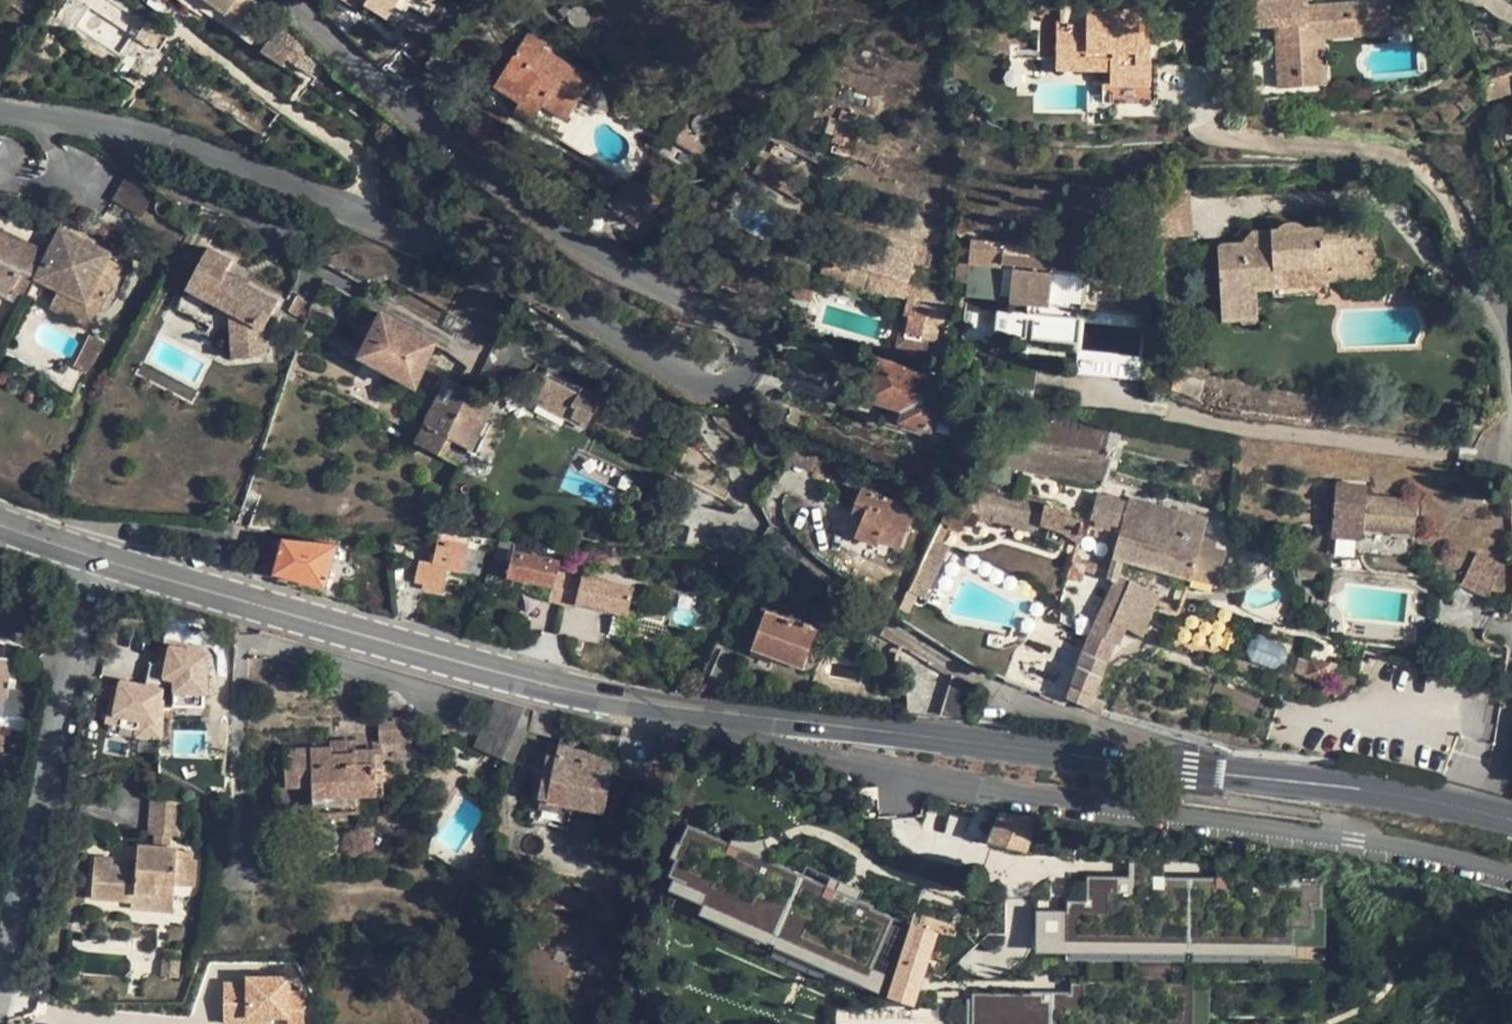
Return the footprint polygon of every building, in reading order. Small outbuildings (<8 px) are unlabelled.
[(246,28),(264,6),(257,0),(209,0),(246,28)] [(405,10),(408,4),(423,12),(430,0),(341,0),(362,13),(366,5),(387,18),(395,4),(405,10)] [(1324,82),(1279,86),(1278,78),(1324,74),(1323,37),(1389,33),(1387,8),(1378,8),(1377,0),(1361,0),(1361,2),(1305,6),(1306,15),(1306,23),(1276,25),(1278,62),(1253,63),(1255,98),(1325,93),(1324,82)] [(1254,18),(1298,16),(1297,0),(1253,0),(1254,18)] [(1298,16),(1306,15),(1305,6),(1305,0),(1297,0),(1298,16)] [(558,11),(564,18),(571,12),(565,4),(558,11)] [(1042,10),(1041,55),(1056,55),(1113,56),(1113,69),(1112,100),(1152,101),(1154,49),(1149,50),(1149,11),(1042,10)] [(1306,15),(1298,16),(1254,18),(1254,26),(1276,25),(1306,23),(1306,15)] [(322,54),(287,18),(262,52),(283,66),(288,59),(309,73),(322,54)] [(519,102),(524,94),(543,106),(565,120),(590,79),(543,50),(546,44),(528,34),(495,86),(519,102)] [(1056,68),(1113,69),(1113,56),(1056,55),(1056,68)] [(1324,82),(1324,74),(1278,78),(1279,86),(1324,82)] [(1510,95),(1506,74),(1487,80),(1490,101),(1510,95)] [(543,106),(524,94),(519,102),(514,111),(532,122),(543,106)] [(682,130),(675,139),(702,155),(707,145),(700,140),(704,133),(693,127),(689,134),(682,130)] [(840,131),(837,142),(852,146),(855,135),(840,131)] [(156,192),(127,174),(112,200),(142,218),(156,192)] [(658,202),(633,178),(610,203),(622,215),(623,213),(637,225),(658,202)] [(178,206),(171,220),(181,224),(187,211),(178,206)] [(1194,275),(1218,274),(1221,321),(1258,318),(1256,289),(1276,288),(1275,269),(1325,266),(1381,262),(1379,226),(1303,230),(1301,227),(1299,226),(1296,224),(1293,224),(1290,224),(1287,225),(1283,226),(1281,228),(1279,231),(1253,232),(1243,244),(1217,245),(1217,247),(1193,249),(1194,275)] [(59,290),(85,303),(84,306),(98,312),(121,265),(107,257),(109,253),(60,229),(48,253),(35,279),(59,290)] [(0,230),(0,295),(6,298),(19,271),(35,279),(48,253),(0,230)] [(1150,260),(970,242),(966,297),(1124,313),(1149,316),(1153,277),(1149,277),(1150,260)] [(186,288),(230,312),(233,359),(267,357),(264,329),(279,302),(226,274),(233,261),(207,248),(186,288)] [(906,301),(897,342),(927,348),(928,344),(938,345),(941,328),(954,331),(954,298),(930,292),(929,298),(907,292),(909,282),(831,260),(825,278),(849,285),(853,271),(869,276),(865,290),(906,301)] [(1325,266),(1327,280),(1382,277),(1381,262),(1325,266)] [(1327,285),(1327,280),(1325,266),(1275,269),(1276,288),(1327,285)] [(789,298),(810,304),(815,286),(794,279),(789,298)] [(85,303),(59,290),(50,309),(90,328),(98,312),(84,306),(85,303)] [(306,320),(312,301),(297,294),(289,311),(306,320)] [(452,310),(444,327),(460,336),(470,321),(452,310)] [(1028,312),(996,310),(994,336),(1026,339),(1028,312)] [(382,312),(359,357),(415,387),(425,366),(408,356),(419,333),(382,312)] [(1081,318),(1033,313),(1031,340),(1078,344),(1081,318)] [(1148,327),(1149,316),(1124,313),(1123,325),(1148,327)] [(435,342),(419,333),(408,356),(425,366),(436,343),(435,342)] [(88,376),(103,345),(89,338),(74,370),(88,376)] [(927,348),(897,342),(896,347),(915,351),(914,356),(935,360),(938,345),(928,344),(927,348)] [(1077,354),(1075,373),(1142,380),(1144,360),(1077,354)] [(945,381),(879,360),(866,399),(888,405),(883,422),(899,427),(901,421),(930,430),(945,381)] [(506,389),(569,422),(571,417),(576,408),(572,406),(578,393),(526,366),(506,389)] [(494,403),(472,390),(459,384),(446,378),(436,400),(431,409),(426,417),(424,423),(413,443),(439,455),(447,439),(471,451),(494,403)] [(571,417),(587,426),(602,397),(582,387),(572,406),(576,408),(571,417)] [(1099,488),(1111,436),(1018,413),(1005,466),(1099,488)] [(800,418),(790,414),(787,421),(797,425),(800,418)] [(901,421),(899,427),(928,436),(930,430),(901,421)] [(788,462),(813,471),(821,446),(798,436),(788,462)] [(1360,527),(1415,533),(1418,502),(1366,497),(1366,487),(1336,484),(1331,535),(1359,538),(1360,527)] [(1487,488),(1471,486),(1469,497),(1485,500),(1487,488)] [(868,507),(864,518),(856,537),(876,545),(878,540),(898,548),(913,510),(863,489),(857,502),(868,507)] [(1060,532),(1064,513),(1043,505),(956,490),(952,498),(973,509),(994,513),(994,521),(1034,529),(1040,524),(1060,532)] [(941,521),(950,525),(962,531),(973,509),(952,498),(941,521)] [(1113,557),(1123,559),(1190,578),(1205,520),(1129,500),(1126,511),(1096,502),(1089,524),(1120,533),(1119,537),(1113,557)] [(868,507),(857,502),(852,513),(864,518),(868,507)] [(1082,524),(1064,513),(1060,532),(1077,542),(1079,536),(1082,524)] [(950,525),(941,521),(935,533),(944,537),(950,525)] [(1120,533),(1089,524),(1088,528),(1119,537),(1120,533)] [(439,532),(438,540),(467,545),(469,535),(439,532)] [(923,558),(939,566),(950,546),(933,538),(923,558)] [(281,547),(261,542),(253,570),(270,576),(270,573),(325,588),(336,545),(283,539),(281,547)] [(442,593),(447,570),(462,572),(467,545),(438,540),(433,564),(420,561),(415,582),(423,583),(422,588),(442,593)] [(514,554),(559,563),(562,548),(516,542),(514,554)] [(559,563),(514,554),(508,576),(554,586),(559,563)] [(1486,596),(1501,565),(1477,554),(1463,585),(1486,596)] [(1074,556),(1067,577),(1080,582),(1084,570),(1106,579),(1110,570),(1074,556)] [(1110,570),(1106,579),(1113,582),(1116,583),(1118,576),(1123,559),(1113,557),(1110,570)] [(922,597),(939,566),(923,558),(908,590),(922,597)] [(621,560),(619,573),(635,575),(637,562),(621,560)] [(705,569),(718,570),(718,562),(706,561),(705,569)] [(409,567),(395,567),(396,587),(410,587),(409,567)] [(787,580),(778,575),(773,582),(783,587),(787,580)] [(1125,628),(1142,637),(1158,596),(1118,576),(1116,583),(1113,582),(1090,631),(1081,656),(1066,698),(1101,713),(1106,702),(1093,696),(1115,643),(1118,645),(1125,628)] [(630,613),(632,582),(579,578),(577,609),(630,613)] [(763,599),(759,609),(815,630),(823,608),(790,596),(787,607),(763,599)] [(563,610),(564,634),(581,634),(581,609),(563,610)] [(760,630),(753,649),(801,668),(815,630),(759,609),(752,627),(760,630)] [(147,682),(112,680),(109,735),(161,738),(164,681),(173,682),(172,706),(206,708),(209,646),(166,644),(164,664),(148,663),(147,682)] [(722,649),(703,690),(727,692),(742,659),(722,649)] [(3,752),(12,659),(0,658),(0,752),(3,752)] [(1327,671),(1334,673),(1336,665),(1311,658),(1305,678),(1324,683),(1327,671)] [(952,677),(940,714),(968,716),(976,688),(952,677)] [(524,706),(498,699),(477,747),(512,763),(521,741),(511,737),(524,706)] [(535,710),(524,706),(511,737),(521,741),(535,710)] [(411,717),(378,719),(379,744),(412,742),(411,717)] [(356,751),(356,741),(329,742),(330,748),(331,748),(331,755),(353,754),(353,751),(356,751)] [(557,747),(555,756),(614,768),(616,758),(557,747)] [(330,748),(285,750),(287,807),(313,806),(313,813),(357,811),(356,795),(376,795),(375,767),(383,766),(382,750),(356,751),(353,751),(353,754),(331,755),(331,748),(330,748)] [(12,754),(1,753),(0,762),(0,766),(10,766),(12,754)] [(555,756),(548,754),(539,800),(570,806),(567,820),(574,821),(572,837),(593,841),(596,826),(602,826),(614,768),(555,756)] [(181,801),(151,798),(148,834),(156,835),(169,836),(179,836),(181,801)] [(1000,814),(993,812),(990,818),(997,820),(987,843),(1025,850),(1026,851),(1038,816),(1000,814)] [(688,828),(664,890),(702,905),(698,915),(752,936),(756,926),(797,942),(808,912),(790,905),(799,881),(766,868),(769,860),(688,828)] [(168,848),(169,836),(156,835),(155,847),(168,848)] [(987,843),(984,851),(1022,859),(1025,850),(987,843)] [(114,865),(114,859),(94,857),(91,898),(131,901),(131,907),(155,909),(156,896),(174,898),(174,885),(194,887),(196,859),(188,859),(177,858),(178,850),(178,849),(168,848),(155,847),(138,846),(136,867),(114,865)] [(188,859),(188,851),(178,850),(177,858),(188,859)] [(1036,909),(1034,952),(1077,954),(1079,914),(1115,916),(1117,878),(1088,876),(1087,903),(1066,902),(1066,911),(1036,909)] [(1070,883),(1070,900),(1086,900),(1086,882),(1070,883)] [(174,898),(156,896),(155,909),(173,911),(174,898)] [(986,920),(975,916),(972,928),(982,931),(978,948),(899,920),(893,940),(889,938),(876,977),(892,982),(888,997),(913,1005),(930,956),(966,968),(996,978),(1009,932),(995,927),(997,920),(987,917),(986,920)] [(179,949),(165,948),(162,976),(178,977),(179,949)] [(320,956),(320,959),(321,962),(322,964),(325,965),(328,966),(330,965),(332,964),(334,961),(335,958),(334,956),(333,953),(331,951),(328,950),(325,951),(323,952),(321,954),(320,956)] [(375,951),(367,952),(368,964),(376,964),(375,951)] [(222,1023),(305,1023),(303,977),(221,979),(222,1023)] [(971,1023),(1050,1023),(1050,994),(970,995),(971,1023)]
